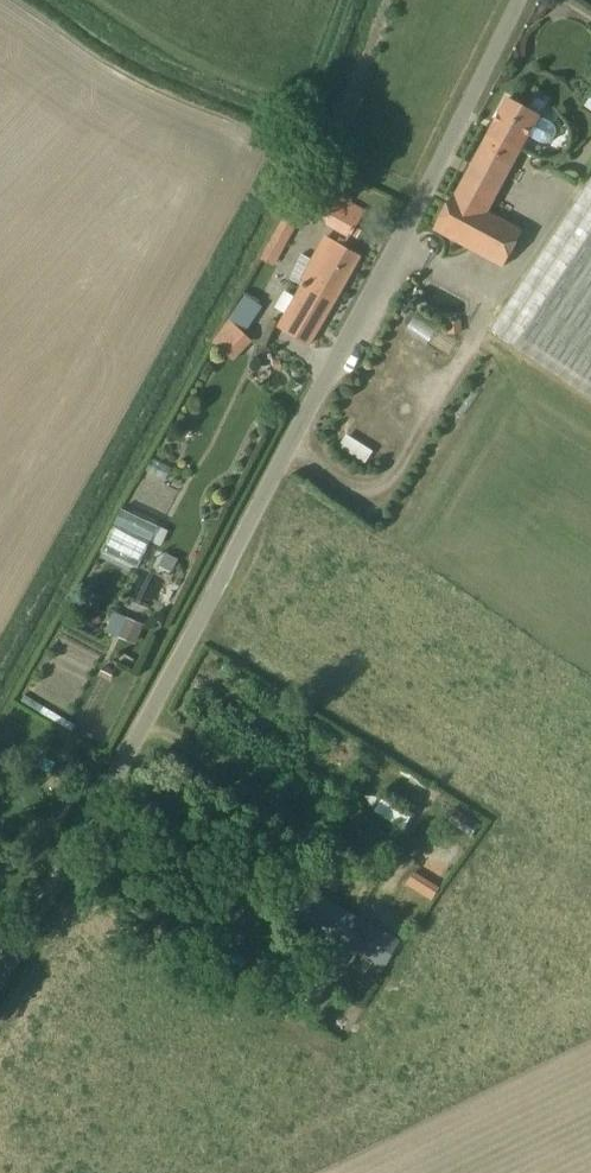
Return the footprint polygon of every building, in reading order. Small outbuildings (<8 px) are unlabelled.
[(553,122),(539,114),(508,98),(456,194),(454,193),(434,228),(503,265),(523,230),(487,211),(528,135),(542,143),(548,144),(554,140),(557,135),(558,127),(553,122)] [(490,329),(590,397),(590,177),(490,329)] [(319,181),(303,208),(350,234),(365,208),(319,181)] [(280,265),(298,216),(282,210),(264,259),(280,265)] [(290,279),(302,286),(279,326),(309,344),(360,256),(325,237),(312,259),(302,253),(290,279)] [(232,316),(250,325),(262,302),(244,293),(232,316)] [(250,340),(245,335),(229,321),(213,337),(234,357),(250,340)] [(151,539),(158,542),(166,525),(121,505),(101,551),(139,567),(151,539)] [(107,629),(138,641),(146,621),(115,609),(107,629)] [(426,815),(439,791),(428,785),(414,808),(426,815)] [(408,823),(413,808),(381,797),(376,812),(408,823)] [(292,913),(335,938),(337,939),(352,913),(308,887),(292,913)] [(352,913),(337,939),(328,955),(350,967),(359,952),(384,967),(400,941),(352,913)]
